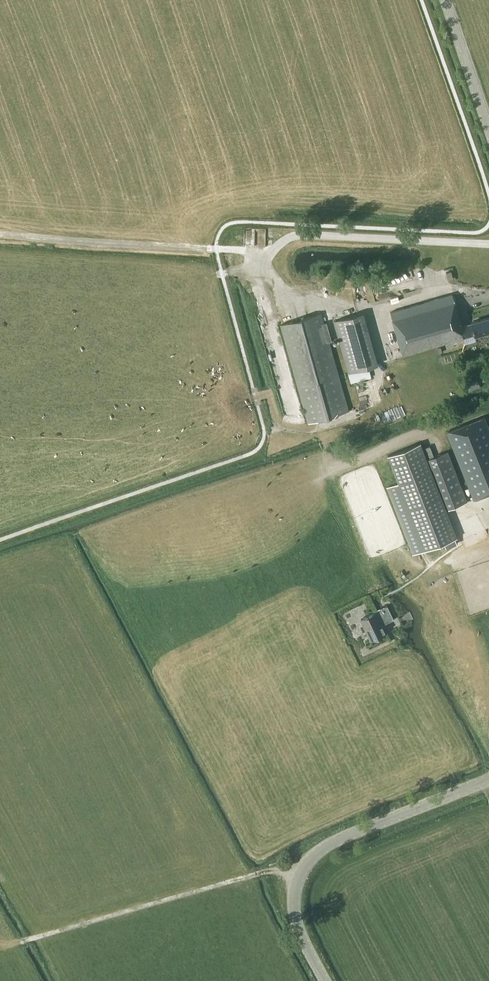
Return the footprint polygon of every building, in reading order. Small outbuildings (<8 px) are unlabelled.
[(452,294),(390,312),(402,355),(474,334),(474,335),(488,331),(488,317),(470,322),(471,323),(461,326),(452,294)] [(378,365),(363,312),(333,321),(348,373),(378,365)] [(324,323),(321,313),(280,325),(307,420),(348,408),(329,342),(332,341),(327,322),(324,323)] [(446,431),(472,499),(488,493),(488,429),(484,417),(446,431)] [(413,554),(443,542),(446,548),(457,544),(455,537),(456,537),(431,470),(420,442),(388,454),(399,482),(387,487),(413,554)] [(467,501),(448,451),(429,458),(448,508),(467,501)] [(393,619),(387,605),(375,611),(375,612),(360,619),(370,640),(386,633),(382,625),(393,619)]
